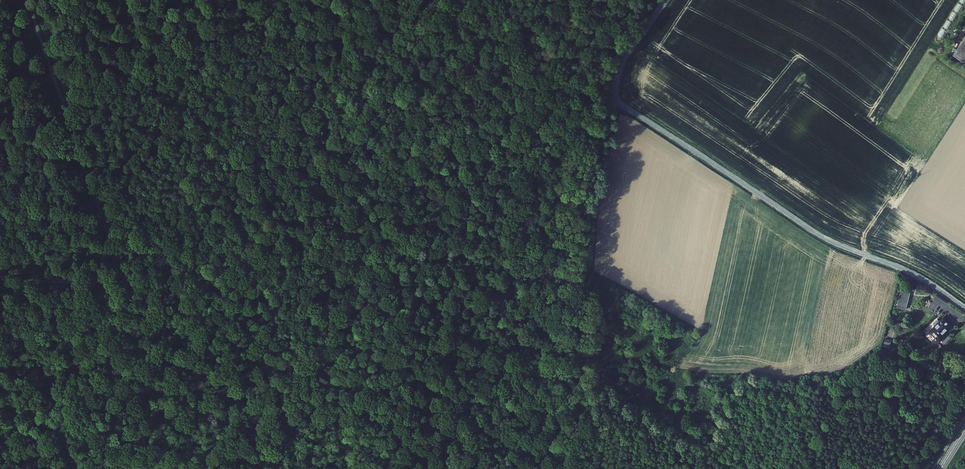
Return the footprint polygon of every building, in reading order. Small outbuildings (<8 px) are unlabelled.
[(954,54),(964,61),(964,36),(954,54)] [(909,315),(916,286),(903,283),(895,312),(909,315)] [(943,334),(953,324),(946,317),(932,331),(936,335),(941,340),(945,336),(943,334)] [(947,336),(941,342),(943,345),(949,339),(947,336)] [(927,344),(934,352),(941,344),(939,341),(934,337),(927,344)]
